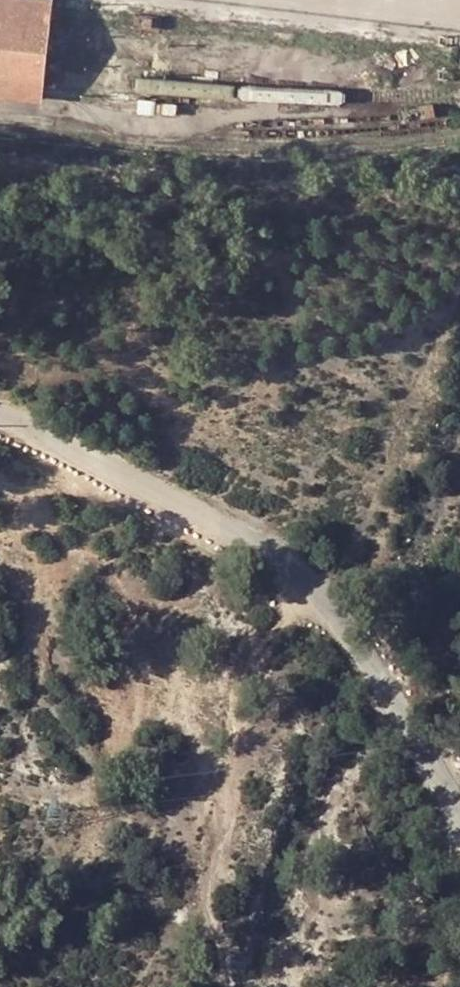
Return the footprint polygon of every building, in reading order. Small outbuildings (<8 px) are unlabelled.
[(41,79),(50,0),(0,0),(0,75),(41,79)] [(0,75),(0,95),(38,99),(41,79),(0,75)]
